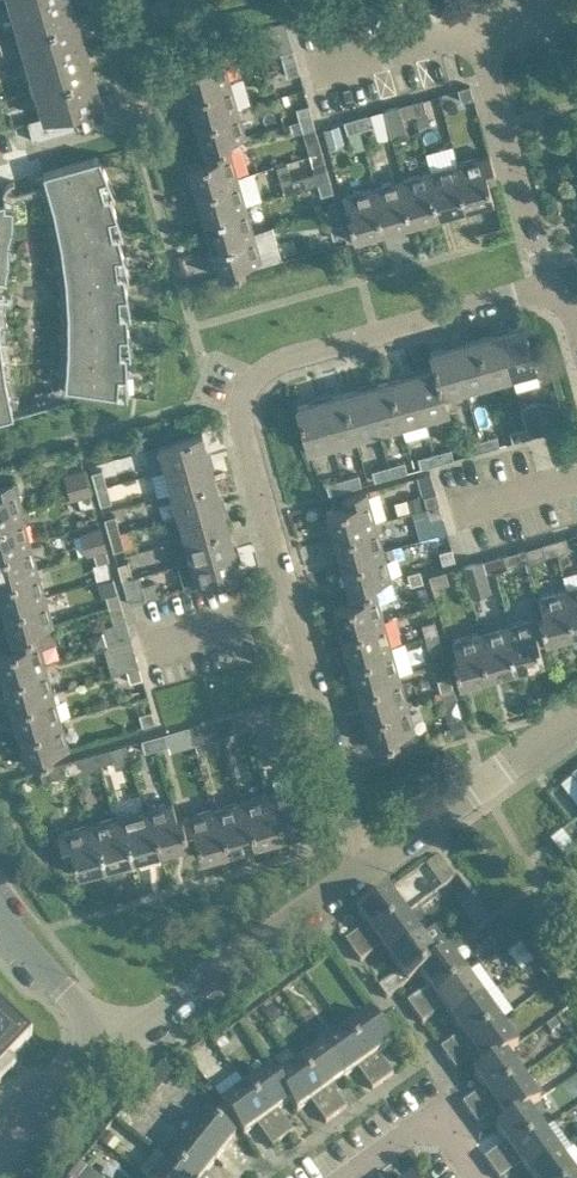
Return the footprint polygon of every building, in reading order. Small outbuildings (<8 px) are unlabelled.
[(42,116),(27,120),(33,140),(68,129),(68,126),(106,114),(101,96),(94,98),(65,0),(8,0),(42,116)] [(178,0),(157,0),(152,1),(155,10),(179,3),(178,0)] [(211,84),(230,79),(228,70),(220,48),(197,55),(199,63),(180,68),(188,96),(212,90),(211,84)] [(280,52),(284,64),(296,60),(293,48),(280,52)] [(300,72),(296,60),(284,64),(287,76),(300,72)] [(238,108),(230,79),(211,84),(212,90),(188,96),(196,123),(220,117),(219,113),(238,108)] [(470,84),(458,88),(462,101),(473,97),(470,84)] [(423,98),(411,101),(415,114),(426,110),(423,98)] [(415,114),(411,101),(383,109),(391,138),(407,133),(403,117),(415,114)] [(308,103),(296,106),(299,119),(312,115),(308,103)] [(246,135),(238,108),(219,113),(220,117),(196,123),(204,152),(205,152),(229,145),(228,141),(246,135)] [(367,113),(355,117),(359,129),(371,126),(367,113)] [(312,115),(299,119),(303,131),(315,127),(312,115)] [(359,129),(355,117),(344,120),(347,133),(359,129)] [(310,155),(322,151),(317,133),(305,136),(310,155)] [(219,180),(238,175),(229,145),(205,152),(207,159),(188,164),(196,192),(220,185),(219,180)] [(286,161),(275,164),(284,193),(318,184),(330,181),(325,163),(322,151),(310,155),(314,173),(292,179),(286,161)] [(489,153),(458,162),(465,187),(460,188),(465,207),(493,199),(488,180),(496,177),(489,153)] [(107,177),(99,156),(43,172),(53,207),(60,242),(65,278),(68,314),(67,349),(65,386),(123,394),(123,392),(117,391),(118,375),(126,375),(126,352),(120,352),(120,335),(128,335),(126,312),(120,313),(119,296),(127,295),(124,272),(118,273),(116,256),(123,255),(118,233),(112,234),(109,218),(117,216),(110,193),(104,195),(100,179),(107,177)] [(465,207),(460,188),(465,187),(458,162),(430,170),(437,194),(433,195),(438,214),(465,207)] [(438,214),(433,195),(437,194),(430,170),(403,178),(410,202),(405,204),(410,222),(438,214)] [(245,203),(238,175),(219,180),(220,185),(196,192),(203,219),(228,213),(227,208),(245,203)] [(410,222),(405,204),(410,202),(403,178),(375,185),(382,210),(378,211),(383,230),(410,222)] [(5,191),(6,188),(7,186),(9,184),(12,183),(14,181),(14,180),(11,181),(9,183),(6,185),(5,188),(3,191),(3,194),(0,194),(0,251),(4,194),(5,191)] [(333,191),(330,181),(318,184),(321,195),(333,191)] [(383,230),(378,211),(382,210),(375,185),(347,193),(352,212),(347,213),(354,238),(383,230)] [(253,230),(245,203),(227,208),(228,213),(203,219),(211,247),(236,240),(235,236),(253,230)] [(333,237),(345,234),(342,223),(330,227),(333,237)] [(261,259),(255,236),(253,230),(235,236),(236,240),(211,247),(219,276),(245,269),(243,264),(261,259)] [(523,324),(499,330),(512,375),(513,375),(516,389),(539,382),(523,324)] [(13,413),(6,378),(1,342),(0,329),(0,417),(13,413)] [(512,375),(499,330),(476,337),(489,382),(512,375)] [(489,382),(476,337),(454,343),(466,388),(479,385),(484,398),(493,395),(489,382)] [(466,388),(454,343),(430,350),(434,366),(443,395),(466,388)] [(443,395),(434,366),(412,372),(425,417),(447,411),(443,395)] [(425,417),(412,372),(389,379),(402,424),(425,417)] [(402,424),(389,379),(366,385),(379,430),(402,424)] [(379,430),(366,385),(343,392),(356,437),(379,430)] [(356,437),(343,392),(320,398),(333,443),(356,437)] [(333,443),(320,398),(296,405),(309,450),(333,443)] [(60,400),(8,415),(13,431),(65,417),(60,400)] [(537,401),(520,406),(526,426),(529,437),(546,432),(537,401)] [(549,416),(553,430),(566,426),(563,412),(549,416)] [(526,426),(510,430),(513,441),(529,437),(526,426)] [(157,445),(164,468),(209,456),(202,432),(157,445)] [(497,434),(480,439),(483,449),(500,445),(497,434)] [(483,449),(480,439),(464,443),(467,454),(483,449)] [(450,447),(434,452),(437,462),(453,458),(450,447)] [(437,462),(434,452),(418,456),(421,467),(437,462)] [(216,479),(209,456),(164,468),(171,491),(216,479)] [(404,460),(388,465),(391,475),(407,471),(404,460)] [(391,475),(388,465),(372,469),(375,480),(391,475)] [(78,496),(90,493),(83,468),(66,473),(73,497),(78,496)] [(97,488),(107,485),(102,469),(92,472),(97,488)] [(359,473),(342,478),(345,488),(362,484),(359,473)] [(345,488),(342,478),(326,482),(329,493),(345,488)] [(222,502),(216,479),(171,491),(177,514),(222,502)] [(22,512),(20,504),(14,481),(0,485),(0,524),(6,523),(4,517),(22,512)] [(107,485),(97,488),(101,504),(111,501),(107,485)] [(326,510),(334,539),(359,532),(357,528),(376,523),(367,490),(343,497),(345,505),(326,510)] [(440,505),(436,492),(423,495),(427,508),(440,505)] [(90,493),(78,496),(81,507),(93,504),(90,493)] [(419,495),(407,498),(410,511),(422,508),(419,495)] [(572,501),(553,506),(557,521),(576,516),(572,501)] [(229,524),(222,502),(177,514),(183,537),(229,524)] [(440,505),(427,508),(430,519),(443,515),(440,505)] [(134,507),(122,508),(127,543),(139,541),(134,507)] [(22,512),(4,517),(6,523),(0,524),(0,554),(13,550),(12,545),(30,540),(22,512)] [(110,535),(120,532),(115,516),(105,518),(110,535)] [(384,550),(376,523),(357,528),(359,532),(334,539),(342,566),(366,560),(365,555),(384,550)] [(235,547),(229,524),(183,537),(190,560),(235,547)] [(93,551),(105,548),(100,527),(80,532),(86,553),(93,551)] [(120,532),(110,535),(114,551),(124,548),(120,532)] [(566,536),(554,539),(557,552),(569,549),(566,536)] [(546,555),(557,552),(554,539),(542,543),(546,555)] [(37,567),(30,540),(12,545),(13,550),(0,554),(0,584),(21,578),(19,572),(37,567)] [(235,547),(190,560),(178,564),(185,587),(242,571),(235,547)] [(452,547),(439,551),(443,563),(455,559),(452,547)] [(105,548),(93,551),(96,563),(108,560),(105,548)] [(391,578),(384,550),(365,555),(366,560),(342,566),(350,594),(351,594),(375,587),(374,583),(391,578)] [(506,567),(503,554),(490,557),(494,570),(506,567)] [(486,572),(494,570),(490,557),(462,565),(471,596),(491,590),(486,572)] [(122,579),(133,576),(128,560),(118,563),(122,579)] [(45,594),(37,567),(19,572),(21,578),(0,584),(0,598),(4,612),(29,605),(27,599),(45,594)] [(424,580),(421,569),(408,573),(412,584),(424,580)] [(434,573),(437,586),(449,583),(446,570),(434,573)] [(133,576),(122,579),(129,603),(158,595),(154,581),(142,584),(139,575),(133,576)] [(365,622),(384,617),(379,601),(396,597),(391,578),(374,583),(375,587),(351,594),(353,601),(334,606),(342,635),(366,628),(365,622)] [(568,588),(573,605),(567,607),(574,632),(576,631),(576,585),(568,588)] [(574,632),(567,607),(573,605),(568,588),(538,596),(544,614),(539,615),(545,639),(546,640),(574,632)] [(106,594),(109,607),(122,603),(118,591),(106,594)] [(53,623),(45,594),(27,599),(29,605),(4,612),(12,640),(13,640),(37,633),(35,628),(53,623)] [(122,603),(109,607),(113,621),(101,625),(102,629),(87,633),(91,646),(105,642),(106,645),(106,646),(132,639),(122,603)] [(538,641),(545,639),(539,615),(509,624),(514,642),(509,644),(516,668),(544,660),(538,641)] [(372,650),(391,645),(384,617),(365,622),(366,628),(342,635),(350,663),(374,657),(372,650)] [(422,623),(426,635),(438,632),(434,620),(422,623)] [(516,668),(509,644),(514,642),(509,624),(480,632),(486,650),(481,651),(489,676),(516,668)] [(441,642),(438,632),(426,635),(429,646),(441,642)] [(489,676),(481,651),(486,650),(480,632),(453,639),(458,657),(453,659),(460,684),(489,676)] [(37,633),(13,640),(15,647),(0,651),(0,667),(4,681),(28,674),(27,669),(45,664),(37,633)] [(132,639),(106,646),(106,645),(104,646),(111,672),(127,668),(127,671),(140,667),(132,639)] [(399,673),(391,645),(372,650),(374,657),(350,663),(358,691),(382,684),(380,679),(399,673)] [(34,696),(53,691),(45,664),(27,669),(28,674),(4,681),(12,709),(36,702),(34,696)] [(143,678),(140,667),(127,671),(130,681),(143,678)] [(388,706),(407,700),(399,673),(380,679),(382,684),(358,691),(365,718),(390,712),(388,706)] [(437,678),(441,691),(453,687),(450,675),(437,678)] [(457,699),(453,687),(441,691),(444,702),(457,699)] [(42,724),(61,718),(53,691),(34,696),(36,702),(12,709),(20,736),(44,730),(42,724)] [(415,728),(407,700),(388,706),(390,712),(365,718),(373,745),(386,742),(390,755),(418,746),(413,729),(415,728)] [(262,705),(265,717),(278,714),(274,701),(262,705)] [(155,722),(152,709),(139,713),(143,725),(155,722)] [(230,714),(217,717),(221,730),(222,734),(251,726),(246,709),(230,714)] [(222,734),(221,730),(217,717),(190,725),(194,742),(222,734)] [(69,747),(61,718),(42,724),(44,730),(20,736),(27,764),(52,757),(51,752),(69,747)] [(190,725),(165,732),(153,736),(157,748),(169,745),(171,751),(195,744),(194,742),(190,725)] [(153,736),(142,739),(145,751),(157,748),(153,736)] [(97,752),(100,764),(118,759),(120,765),(131,762),(126,743),(97,752)] [(100,764),(97,752),(70,759),(73,772),(100,764)] [(73,772),(70,759),(39,768),(43,780),(73,772)] [(300,762),(295,763),(291,764),(294,773),(275,778),(278,790),(267,793),(272,813),(277,812),(284,835),(313,827),(306,802),(301,803),(296,785),(306,783),(300,762)] [(284,835),(277,812),(272,813),(267,793),(239,801),(244,821),(250,819),(256,843),(284,835)] [(256,843),(250,819),(244,821),(239,801),(211,809),(217,828),(222,827),(229,851),(256,843)] [(187,843),(180,817),(176,819),(172,802),(143,809),(149,827),(153,826),(160,851),(187,843)] [(160,851),(153,826),(149,827),(143,809),(116,817),(121,835),(126,834),(132,859),(160,851)] [(229,851),(222,827),(217,828),(211,809),(180,817),(187,843),(190,842),(189,841),(196,839),(202,858),(229,851)] [(132,859),(126,834),(121,835),(116,817),(88,825),(93,843),(98,841),(105,866),(132,859)] [(105,866),(98,841),(93,843),(88,825),(58,833),(64,857),(73,855),(78,874),(105,866)] [(426,865),(443,888),(456,879),(439,855),(426,865)] [(389,889),(357,912),(358,915),(359,915),(374,936),(406,913),(389,889)] [(423,936),(406,913),(374,936),(390,958),(390,959),(390,960),(423,936)] [(353,951),(366,941),(359,931),(345,941),(353,951)] [(439,960),(439,959),(423,936),(390,960),(391,961),(392,961),(408,983),(419,975),(419,974),(439,960)] [(374,952),(366,941),(353,951),(360,962),(374,952)] [(468,974),(451,951),(439,959),(439,960),(419,974),(419,975),(420,976),(421,976),(436,997),(468,974)] [(485,998),(468,974),(436,997),(452,1019),(452,1020),(453,1021),(485,998)] [(400,989),(392,978),(379,987),(387,998),(400,989)] [(415,1012),(428,1003),(421,992),(407,1002),(415,1012)] [(485,998),(453,1021),(453,1022),(454,1022),(469,1044),(501,1021),(485,998)] [(436,1013),(428,1003),(415,1012),(422,1023),(436,1013)] [(271,1006),(263,1012),(271,1023),(279,1018),(271,1006)] [(9,1061),(23,1047),(31,1038),(0,1008),(0,1071),(9,1061)] [(345,1029),(367,1061),(390,1045),(393,1043),(369,1011),(367,1013),(367,1014),(346,1029),(346,1028),(345,1029)] [(501,1021),(469,1044),(485,1065),(484,1065),(485,1067),(506,1052),(508,1056),(520,1047),(501,1021)] [(345,1029),(340,1022),(317,1038),(322,1045),(322,1046),(345,1078),(346,1077),(346,1076),(367,1061),(345,1029)] [(243,1030),(250,1043),(265,1036),(258,1023),(243,1030)] [(462,1049),(454,1039),(441,1049),(448,1059),(462,1049)] [(322,1046),(298,1063),(321,1094),(343,1078),(343,1079),(345,1078),(322,1046)] [(469,1060),(462,1049),(448,1059),(456,1069),(469,1060)] [(523,1076),(508,1056),(506,1052),(485,1067),(474,1075),(476,1078),(476,1077),(491,1099),(523,1076)] [(383,1061),(373,1068),(383,1082),(393,1074),(383,1061)] [(298,1063),(276,1079),(292,1101),(290,1102),(297,1112),(300,1110),(300,1109),(321,1094),(298,1063)] [(373,1068),(373,1069),(363,1076),(372,1089),(383,1082),(373,1068)] [(292,1101),(276,1079),(269,1069),(245,1086),(267,1118),(288,1102),(289,1103),(290,1102),(292,1101)] [(523,1076),(491,1099),(507,1120),(506,1120),(507,1122),(528,1107),(530,1110),(542,1102),(523,1076)] [(245,1086),(221,1103),(223,1106),(222,1106),(235,1122),(235,1123),(244,1135),(246,1134),(246,1133),(267,1118),(245,1086)] [(337,1094),(326,1102),(336,1115),(347,1108),(337,1094)] [(470,1114),(484,1104),(476,1094),(463,1104),(470,1114)] [(326,1102),(316,1109),(326,1123),(336,1115),(326,1102)] [(491,1115),(484,1104),(470,1114),(477,1124),(491,1115)] [(235,1123),(235,1122),(222,1106),(208,1117),(204,1114),(186,1136),(216,1161),(217,1160),(217,1159),(232,1140),(233,1141),(235,1138),(224,1130),(235,1123)] [(528,1107),(507,1122),(496,1130),(497,1133),(498,1132),(513,1154),(545,1131),(530,1110),(528,1107)] [(283,1118),(273,1125),(283,1139),(293,1132),(283,1118)] [(273,1125),(262,1133),(272,1146),(283,1139),(273,1125)] [(545,1131),(513,1154),(529,1176),(530,1177),(562,1154),(545,1131)] [(168,1159),(192,1177),(202,1177),(215,1162),(216,1161),(186,1136),(168,1159)] [(505,1159),(498,1149),(484,1159),(492,1169),(505,1159)] [(562,1154),(530,1177),(576,1177),(576,1175),(562,1154)] [(168,1159),(153,1177),(192,1177),(168,1159)] [(505,1159),(492,1169),(498,1177),(501,1177),(513,1170),(505,1159)]
